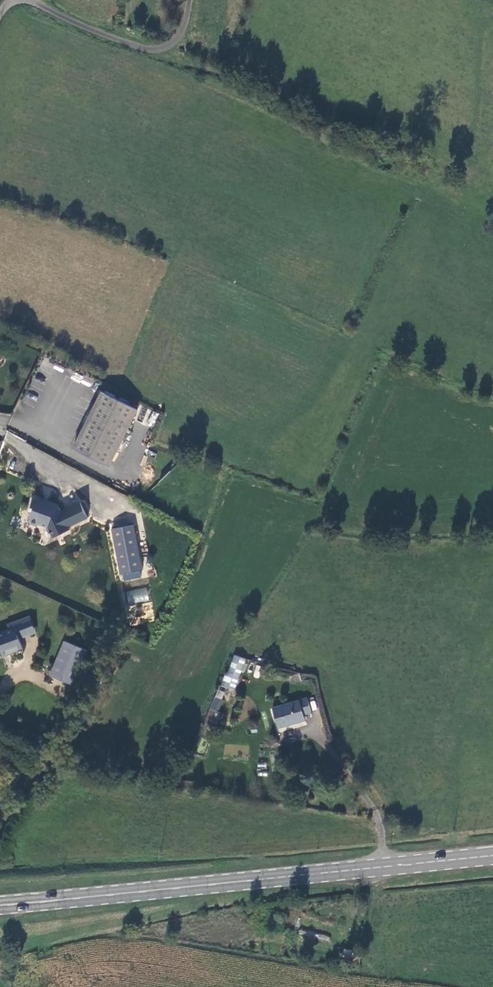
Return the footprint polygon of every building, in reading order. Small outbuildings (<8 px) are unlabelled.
[(107,468),(135,412),(99,394),(71,450),(107,468)] [(139,405),(134,420),(154,427),(159,412),(139,405)] [(85,521),(78,505),(59,514),(55,507),(46,504),(40,506),(39,504),(31,502),(27,514),(28,517),(26,523),(28,526),(34,528),(37,527),(46,530),(50,540),(67,532),(66,530),(85,521)] [(131,527),(109,531),(118,577),(140,572),(131,527)] [(125,592),(128,605),(150,600),(146,587),(125,592)] [(153,605),(128,606),(128,622),(153,621),(153,605)] [(26,617),(18,620),(24,636),(32,633),(26,617)] [(4,655),(4,654),(19,649),(15,639),(24,636),(18,620),(3,625),(5,631),(0,632),(0,657),(4,655)] [(46,677),(69,686),(84,652),(60,642),(46,677)] [(244,662),(233,657),(220,688),(231,692),(244,662)] [(299,685),(297,678),(286,681),(288,688),(299,685)] [(214,724),(225,692),(216,689),(205,721),(214,724)] [(308,718),(304,702),(269,711),(274,731),(301,724),(300,721),(308,718)] [(258,765),(259,776),(267,775),(266,764),(258,765)] [(348,967),(355,967),(356,955),(349,954),(348,967)]
